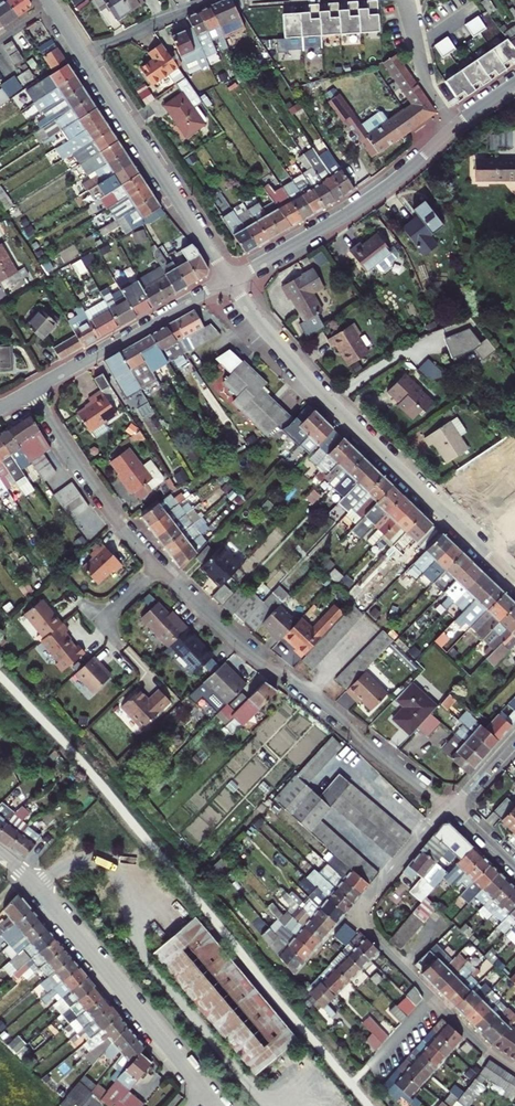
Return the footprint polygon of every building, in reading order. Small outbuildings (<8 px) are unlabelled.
[(6,0),(0,0),(0,24),(2,26),(17,16),(8,4),(6,0)] [(8,4),(17,16),(30,6),(31,5),(27,0),(6,0),(8,4)] [(129,12),(122,0),(92,0),(100,12),(107,7),(116,21),(129,12)] [(129,12),(143,2),(142,0),(122,0),(129,12)] [(209,7),(219,27),(223,36),(224,37),(245,28),(232,0),(224,0),(209,7)] [(284,38),(379,32),(377,0),(376,0),(366,1),(367,8),(358,9),(357,1),(348,2),(348,10),(338,10),(338,3),(327,3),(328,11),(319,12),(318,4),(308,5),(308,12),(282,14),(284,38)] [(489,15),(496,11),(489,0),(484,0),(480,3),(489,15)] [(212,41),(223,36),(219,27),(209,7),(198,12),(211,39),(212,41)] [(212,41),(211,39),(198,12),(186,17),(191,28),(192,30),(202,49),(205,58),(217,53),(212,41)] [(479,15),(466,23),(473,35),(487,27),(479,15)] [(507,30),(502,23),(497,26),(507,39),(514,51),(514,25),(507,30)] [(202,49),(192,30),(185,33),(184,31),(171,37),(186,69),(198,63),(201,68),(208,64),(205,58),(202,49)] [(435,44),(443,56),(457,48),(449,35),(435,44)] [(12,41),(19,53),(28,47),(20,36),(12,41)] [(51,39),(38,48),(44,56),(57,47),(51,39)] [(514,63),(514,51),(507,39),(446,81),(457,97),(465,91),(468,96),(476,90),(473,85),(479,81),(482,85),(491,79),(488,75),(494,70),(497,75),(506,69),(503,65),(509,60),(512,65),(514,63)] [(19,53),(12,41),(4,47),(15,64),(23,59),(19,53)] [(185,77),(159,41),(148,49),(152,55),(138,65),(150,82),(167,71),(176,84),(185,77)] [(57,47),(44,56),(53,70),(66,61),(57,47)] [(412,105),(423,121),(435,112),(395,54),(382,63),(412,105)] [(34,86),(41,97),(75,75),(68,64),(34,86)] [(231,79),(240,75),(236,67),(227,71),(231,79)] [(32,77),(28,71),(18,77),(22,83),(32,77)] [(41,97),(37,99),(43,108),(61,96),(63,98),(82,85),(75,75),(41,97)] [(182,94),(165,107),(185,137),(205,123),(196,108),(193,110),(187,100),(197,93),(185,77),(176,84),(182,94)] [(8,98),(16,92),(7,80),(0,86),(0,87),(2,90),(8,98)] [(147,84),(138,90),(147,103),(155,97),(147,84)] [(63,98),(44,111),(47,116),(38,121),(42,127),(53,120),(89,97),(82,85),(63,98)] [(0,91),(0,107),(9,100),(8,98),(2,90),(0,91)] [(415,127),(404,110),(389,121),(382,112),(379,111),(360,124),(339,93),(327,102),(343,125),(347,123),(371,158),(414,128),(415,127)] [(53,120),(61,131),(66,127),(73,123),(96,108),(89,97),(53,120)] [(423,121),(412,105),(404,110),(415,127),(423,121)] [(66,127),(72,138),(104,119),(96,108),(73,123),(66,127)] [(61,146),(68,157),(76,152),(111,130),(104,119),(72,138),(69,140),(61,146)] [(45,140),(55,134),(51,128),(41,134),(45,140)] [(76,152),(83,162),(118,141),(111,130),(76,152)] [(497,132),(497,146),(508,146),(508,132),(497,132)] [(52,144),(55,149),(61,146),(69,140),(65,135),(52,144)] [(319,158),(329,151),(322,140),(312,148),(319,158)] [(118,141),(83,162),(85,166),(93,161),(95,164),(84,171),(87,176),(125,152),(118,141)] [(329,151),(319,158),(321,161),(344,196),(354,189),(329,151)] [(125,152),(87,176),(89,180),(81,184),(85,191),(113,174),(132,162),(125,152)] [(344,196),(321,161),(317,164),(309,153),(304,156),(334,202),(344,196)] [(304,156),(303,154),(298,158),(307,171),(302,175),(324,208),(334,202),(304,156)] [(478,158),(478,179),(514,179),(514,159),(478,158)] [(113,174),(102,181),(109,192),(119,186),(139,174),(132,162),(113,174)] [(111,206),(116,203),(146,184),(139,174),(119,186),(109,192),(103,196),(110,207),(111,206)] [(302,175),(292,181),(313,214),(324,208),(302,175)] [(292,181),(282,188),(302,220),(313,214),(292,181)] [(115,212),(103,219),(106,224),(114,220),(123,214),(154,196),(146,184),(116,203),(111,206),(115,212)] [(272,191),(267,194),(273,201),(290,227),(302,220),(282,188),(275,193),(272,191)] [(123,214),(133,230),(141,225),(138,221),(161,207),(154,196),(123,214)] [(6,197),(0,201),(0,206),(5,212),(13,207),(6,197)] [(225,213),(228,211),(218,198),(212,202),(221,216),(219,216),(245,254),(257,247),(239,220),(233,224),(225,213)] [(443,225),(424,200),(413,209),(417,215),(402,227),(424,255),(437,245),(430,235),(443,225)] [(260,203),(247,211),(268,241),(273,238),(290,227),(273,201),(262,208),(260,203)] [(236,217),(247,211),(242,204),(232,210),(236,217)] [(231,209),(228,211),(225,213),(233,224),(239,220),(236,217),(232,210),(231,209)] [(247,211),(236,217),(239,220),(257,247),(268,241),(247,211)] [(102,227),(98,229),(102,236),(118,227),(114,220),(106,224),(102,227)] [(179,248),(189,241),(179,229),(170,237),(179,248)] [(359,242),(353,247),(359,255),(354,258),(365,271),(391,251),(376,233),(362,245),(359,242)] [(157,248),(151,239),(145,243),(154,256),(155,251),(157,248)] [(124,254),(117,240),(111,244),(118,257),(124,254)] [(197,255),(192,244),(182,251),(187,261),(199,281),(206,276),(208,269),(199,254),(197,255)] [(23,269),(16,272),(1,245),(0,245),(0,282),(5,290),(26,277),(23,269)] [(348,250),(354,258),(359,255),(353,247),(348,250)] [(169,257),(172,262),(178,258),(174,252),(168,255),(169,257)] [(81,258),(86,267),(96,261),(91,253),(81,258)] [(41,264),(47,273),(53,269),(48,260),(41,264)] [(187,261),(175,267),(187,287),(199,281),(187,261)] [(281,286),(289,299),(294,296),(297,300),(294,302),(305,320),(322,309),(312,292),(323,285),(312,267),(281,286)] [(161,268),(138,281),(152,307),(176,294),(161,268)] [(138,281),(121,291),(136,317),(152,307),(138,281)] [(106,288),(99,292),(118,326),(136,317),(121,291),(111,296),(106,288)] [(95,306),(83,312),(98,338),(118,326),(99,292),(99,291),(89,296),(95,306)] [(56,324),(53,321),(47,316),(40,310),(26,326),(41,340),(56,324)] [(204,327),(194,310),(186,314),(196,331),(198,330),(204,327)] [(83,312),(76,316),(78,319),(75,320),(79,327),(73,330),(76,335),(83,347),(98,338),(83,312)] [(47,316),(53,321),(56,318),(50,313),(47,316)] [(186,314),(181,317),(191,334),(196,331),(186,314)] [(482,357),(497,352),(469,315),(449,323),(452,333),(451,334),(453,341),(455,340),(457,344),(455,345),(457,354),(469,350),(468,347),(478,344),(482,357)] [(76,316),(73,318),(70,320),(72,324),(70,325),(73,330),(79,327),(75,320),(78,319),(76,316)] [(191,334),(181,317),(175,321),(183,334),(186,332),(188,335),(191,334)] [(166,326),(177,341),(184,337),(188,335),(186,332),(183,334),(175,321),(166,326)] [(204,327),(215,338),(221,334),(211,323),(204,327)] [(353,323),(328,339),(332,347),(335,345),(349,365),(369,352),(358,335),(360,333),(353,323)] [(184,353),(177,341),(166,326),(151,335),(168,362),(184,353)] [(198,330),(208,341),(215,338),(204,327),(198,330)] [(191,334),(202,345),(208,341),(198,330),(196,331),(191,334)] [(188,335),(184,337),(195,348),(202,345),(191,334),(188,335)] [(53,349),(60,360),(82,347),(83,347),(76,335),(53,349)] [(135,343),(152,371),(168,362),(151,335),(135,343)] [(184,337),(177,341),(187,352),(195,348),(184,337)] [(152,371),(135,343),(120,352),(142,391),(158,381),(152,371)] [(0,346),(0,371),(11,371),(11,346),(0,346)] [(142,391),(120,352),(104,361),(125,400),(142,391)] [(221,365),(231,374),(242,361),(233,352),(221,365)] [(426,358),(416,368),(429,381),(444,376),(426,358)] [(271,437),(282,431),(289,426),(294,420),(261,390),(266,384),(242,361),(231,374),(221,365),(219,367),(218,365),(215,368),(217,369),(215,371),(225,380),(224,381),(239,396),(234,401),(271,437)] [(103,373),(94,378),(101,391),(102,392),(111,386),(103,373)] [(405,373),(387,392),(393,398),(395,396),(400,401),(397,404),(412,418),(420,409),(423,412),(432,403),(419,391),(421,389),(405,373)] [(117,414),(102,392),(101,391),(88,399),(90,401),(91,404),(85,408),(77,413),(89,431),(104,421),(105,423),(117,414)] [(325,419),(309,404),(294,420),(289,426),(282,431),(299,447),(300,445),(325,419)] [(30,413),(7,429),(31,461),(44,480),(55,472),(43,454),(52,448),(30,413)] [(435,441),(439,448),(458,434),(457,433),(464,428),(457,416),(424,437),(429,445),(435,441)] [(318,445),(334,428),(325,419),(300,445),(304,450),(290,466),(294,470),(318,445)] [(325,478),(354,447),(334,428),(318,445),(328,455),(316,467),(321,471),(315,477),(321,483),(325,478)] [(7,429),(0,433),(0,438),(20,468),(31,461),(7,429)] [(454,464),(470,492),(514,466),(514,430),(454,464)] [(458,434),(439,448),(443,454),(442,455),(447,462),(467,449),(458,434)] [(0,438),(0,460),(1,461),(16,482),(26,476),(20,468),(0,438)] [(347,475),(364,457),(354,447),(325,478),(330,484),(343,471),(347,475)] [(161,479),(146,462),(142,466),(128,449),(111,463),(119,474),(123,479),(121,480),(133,495),(137,492),(146,502),(157,493),(154,489),(161,482),(161,479)] [(343,498),(373,466),(364,457),(347,475),(336,486),(341,491),(338,494),(343,498)] [(354,507),(384,476),(373,467),(343,498),(339,503),(345,508),(350,503),(354,507)] [(6,490),(14,502),(21,511),(24,510),(17,500),(20,497),(0,468),(0,481),(6,490)] [(335,488),(336,486),(347,475),(343,471),(330,484),(335,488)] [(365,515),(376,504),(393,486),(384,476),(354,507),(349,513),(346,516),(356,525),(365,515)] [(71,481),(66,485),(60,490),(54,495),(72,519),(90,506),(71,481)] [(386,514),(403,495),(393,486),(376,504),(386,514)] [(305,498),(313,505),(321,496),(314,490),(305,498)] [(171,494),(142,517),(149,527),(179,505),(186,499),(181,492),(173,498),(171,494)] [(369,531),(379,540),(413,505),(403,495),(386,514),(375,525),(374,526),(369,531)] [(514,530),(514,497),(486,528),(503,543),(514,530)] [(156,537),(186,514),(193,509),(188,502),(180,508),(179,505),(149,527),(156,537)] [(350,503),(345,508),(349,513),(354,507),(350,503)] [(386,514),(376,504),(365,515),(375,525),(386,514)] [(394,545),(423,515),(413,505),(379,540),(385,546),(390,541),(394,545)] [(485,510),(477,518),(485,526),(493,519),(485,510)] [(164,547),(194,524),(186,514),(156,537),(164,547)] [(369,531),(374,526),(375,525),(365,515),(356,525),(346,535),(356,545),(369,531)] [(425,552),(443,534),(423,515),(394,545),(387,552),(393,558),(398,552),(404,556),(416,543),(425,552)] [(172,557),(210,528),(205,521),(197,528),(194,524),(164,547),(172,557)] [(214,532),(210,528),(172,557),(180,566),(196,555),(208,543),(206,540),(214,532)] [(424,573),(453,543),(443,534),(425,552),(414,563),(424,573)] [(75,543),(80,549),(87,543),(82,536),(75,543)] [(434,582),(462,552),(453,543),(424,573),(434,582)] [(114,571),(115,573),(123,566),(104,544),(91,555),(94,558),(83,568),(98,585),(114,571)] [(197,559),(204,565),(216,553),(209,546),(197,559)] [(204,565),(202,568),(210,576),(213,575),(216,579),(215,580),(222,587),(224,584),(245,562),(241,557),(237,557),(236,559),(222,546),(216,553),(204,565)] [(444,592),(473,563),(462,552),(434,582),(437,585),(432,590),(439,598),(444,592)] [(62,569),(69,562),(65,555),(57,562),(62,569)] [(454,602),(483,572),(473,563),(444,592),(449,597),(441,604),(447,610),(454,602)] [(464,611),(493,582),(483,572),(454,602),(464,611)] [(30,585),(35,592),(44,585),(38,578),(30,585)] [(478,621),(505,593),(493,582),(464,611),(435,641),(442,648),(452,637),(466,623),(472,616),(478,621)] [(222,587),(214,595),(223,605),(234,593),(224,584),(222,587)] [(223,605),(233,614),(235,612),(249,598),(239,588),(234,593),(223,605)] [(353,598),(357,603),(367,593),(362,589),(353,598)] [(246,621),(266,599),(256,590),(249,598),(235,612),(246,621)] [(263,623),(279,607),(284,601),(274,591),(266,599),(246,621),(256,631),(263,623)] [(514,606),(514,603),(505,593),(478,621),(471,628),(483,639),(514,606)] [(160,602),(143,618),(157,634),(169,647),(189,628),(179,616),(176,619),(172,614),(160,602)] [(11,614),(18,609),(17,608),(13,603),(6,608),(11,614)] [(43,603),(26,618),(44,638),(62,624),(43,603)] [(353,605),(344,614),(304,658),(302,660),(313,671),(324,660),(365,615),(353,605)] [(304,658),(344,614),(336,606),(313,629),(301,618),(296,623),(284,636),(292,645),(294,644),(298,648),(296,650),(304,658)] [(514,629),(514,606),(483,639),(489,646),(484,652),(489,657),(514,629)] [(284,636),(296,623),(279,607),(263,623),(269,629),(273,633),(271,636),(278,642),(284,636)] [(466,623),(471,628),(478,621),(472,616),(466,623)] [(70,632),(62,624),(44,638),(42,640),(62,663),(59,666),(67,674),(89,653),(82,646),(79,648),(66,635),(70,632)] [(203,643),(189,628),(169,647),(165,651),(168,655),(175,649),(196,672),(212,658),(201,645),(203,643)] [(487,659),(494,666),(514,644),(514,629),(489,657),(487,659)] [(364,672),(394,641),(386,633),(383,630),(336,679),(346,689),(352,684),(357,678),(363,673),(364,672)] [(165,651),(169,647),(157,634),(152,639),(163,652),(165,651)] [(396,643),(406,652),(411,646),(401,637),(396,643)] [(442,648),(447,653),(457,643),(452,637),(442,648)] [(201,645),(212,658),(214,656),(203,643),(201,645)] [(111,679),(98,665),(100,664),(94,658),(75,674),(93,694),(111,679)] [(190,695),(198,704),(205,697),(218,713),(248,683),(239,673),(237,675),(231,668),(233,667),(228,660),(190,695)] [(346,689),(345,691),(352,698),(355,694),(360,700),(367,706),(383,691),(364,672),(363,673),(357,678),(352,684),(346,689)] [(225,727),(233,735),(277,691),(265,682),(248,699),(244,694),(231,707),(236,711),(231,716),(234,718),(225,727)] [(424,720),(431,713),(437,707),(412,683),(396,699),(403,707),(392,719),(407,732),(421,717),(424,720)] [(120,707),(141,729),(170,702),(159,690),(148,700),(139,690),(120,707)] [(383,691),(367,706),(371,710),(387,695),(383,691)] [(355,694),(352,698),(357,703),(360,700),(355,694)] [(499,741),(514,723),(514,698),(485,729),(499,741)] [(465,727),(491,750),(499,741),(485,729),(475,718),(467,711),(464,715),(471,721),(465,727)] [(424,720),(422,722),(418,727),(428,736),(432,731),(441,722),(431,713),(424,720)] [(418,727),(422,722),(424,720),(421,717),(407,732),(410,735),(417,727),(418,727)] [(457,737),(482,759),(491,750),(465,727),(462,724),(453,734),(457,737)] [(418,727),(417,727),(427,737),(428,736),(418,727)] [(333,736),(302,769),(296,775),(307,785),(313,780),(344,746),(333,736)] [(457,737),(444,752),(469,774),(482,759),(457,737)] [(398,843),(403,847),(412,836),(340,773),(319,797),(330,807),(332,805),(338,810),(347,800),(354,805),(359,809),(364,814),(370,820),(376,824),(382,829),(387,834),(393,839),(398,843)] [(330,807),(319,797),(307,785),(296,775),(274,799),(318,840),(323,844),(328,849),(332,852),(347,865),(352,870),(358,875),(364,880),(370,885),(380,873),(321,821),(332,809),(330,807)] [(8,795),(19,806),(26,796),(19,784),(8,795)] [(493,812),(514,832),(514,831),(514,805),(507,798),(493,812)] [(393,858),(403,847),(398,843),(393,839),(387,834),(382,829),(376,824),(370,820),(364,814),(359,809),(354,805),(347,800),(338,810),(344,816),(393,858)] [(0,804),(0,831),(13,814),(14,812),(1,803),(0,804)] [(27,825),(13,814),(0,831),(0,840),(10,848),(27,825)] [(451,823),(444,823),(433,836),(460,860),(474,846),(451,823)] [(41,836),(27,825),(10,848),(24,858),(41,836)] [(433,836),(421,850),(447,874),(460,860),(433,836)] [(243,844),(248,849),(253,843),(248,838),(243,844)] [(327,858),(332,852),(328,849),(323,844),(318,840),(313,845),(327,858)] [(447,874),(441,881),(444,884),(453,874),(459,879),(483,855),(474,846),(460,860),(447,874)] [(410,892),(421,902),(426,897),(441,881),(447,874),(421,850),(403,872),(413,880),(418,874),(423,878),(410,892)] [(469,888),(492,864),(483,855),(459,879),(453,885),(457,888),(463,882),(469,888)] [(215,864),(220,870),(229,863),(224,857),(215,864)] [(331,868),(362,894),(370,885),(364,880),(358,875),(352,870),(347,865),(345,868),(337,861),(331,868)] [(324,877),(354,903),(362,894),(331,868),(327,864),(319,873),(324,877)] [(477,896),(501,872),(492,864),(469,888),(463,893),(467,897),(472,892),(477,896)] [(485,904),(509,880),(501,872),(477,896),(485,904)] [(317,888),(345,913),(354,903),(324,877),(315,887),(317,888)] [(514,892),(514,886),(509,880),(485,904),(484,905),(493,914),(494,913),(514,892)] [(310,898),(337,923),(342,917),(345,913),(317,888),(308,897),(310,898)] [(305,912),(329,932),(337,923),(310,898),(305,903),(293,892),(289,895),(305,912)] [(467,897),(472,902),(477,896),(472,892),(467,897)] [(514,909),(514,892),(494,913),(503,922),(514,909)] [(0,935),(3,931),(4,932),(33,909),(19,893),(4,909),(9,915),(0,923),(0,935)] [(291,916),(321,942),(329,932),(305,912),(289,895),(286,893),(282,896),(291,907),(296,912),(291,916)] [(418,907),(429,918),(434,912),(437,908),(426,897),(421,902),(418,907)] [(282,925),(313,951),(321,942),(291,916),(287,912),(286,911),(282,914),(272,903),(267,907),(277,918),(282,925)] [(287,912),(291,916),(296,912),(291,907),(287,912)] [(413,913),(424,923),(429,918),(418,907),(413,913)] [(15,940),(40,919),(33,909),(4,932),(3,931),(0,935),(9,946),(10,945),(15,940)] [(443,914),(448,919),(453,914),(448,909),(443,914)] [(514,925),(514,909),(503,922),(498,927),(506,935),(514,925)] [(408,918),(419,929),(424,923),(413,913),(408,918)] [(255,1075),(297,1039),(195,918),(153,953),(255,1075)] [(268,926),(274,932),(282,925),(277,918),(268,926)] [(403,923),(415,934),(419,929),(408,918),(403,923)] [(23,949),(48,928),(40,919),(15,940),(10,945),(13,948),(18,944),(23,949)] [(334,936),(345,946),(358,930),(347,921),(334,936)] [(398,929),(410,940),(415,934),(403,923),(398,929)] [(278,937),(304,961),(313,951),(282,925),(274,932),(278,937)] [(506,935),(514,943),(514,942),(514,925),(506,935)] [(293,973),(304,961),(278,937),(274,932),(268,926),(260,933),(293,973)] [(27,962),(56,938),(48,928),(23,949),(9,961),(18,970),(27,962)] [(394,935),(405,945),(410,940),(398,929),(394,935)] [(486,939),(491,944),(501,934),(496,929),(486,939)] [(379,951),(361,933),(352,943),(370,961),(379,951)] [(401,950),(405,945),(394,935),(389,940),(401,950)] [(36,971),(64,948),(56,938),(27,962),(18,970),(13,974),(16,978),(22,973),(25,975),(33,968),(36,971)] [(422,974),(430,982),(447,965),(455,957),(457,955),(440,939),(433,946),(436,948),(417,968),(422,974)] [(343,951),(362,969),(370,961),(352,943),(343,951)] [(44,981),(72,957),(64,948),(36,971),(44,981)] [(485,957),(493,964),(500,957),(492,949),(485,957)] [(331,964),(350,982),(362,969),(343,951),(331,964)] [(52,990),(80,967),(72,957),(44,981),(33,990),(36,994),(40,990),(47,985),(52,990)] [(438,990),(463,965),(455,957),(447,965),(430,982),(438,990)] [(511,978),(514,974),(514,964),(513,962),(504,971),(511,978)] [(380,970),(387,978),(393,971),(386,963),(380,970)] [(319,976),(337,995),(350,982),(331,964),(319,976)] [(446,999),(473,973),(469,970),(462,977),(460,975),(467,968),(464,965),(463,965),(438,990),(446,999)] [(62,998),(87,976),(80,967),(52,990),(45,996),(41,999),(44,1004),(54,996),(58,993),(62,998)] [(36,971),(33,968),(25,975),(28,979),(36,971)] [(454,1007),(479,983),(475,978),(482,971),(478,968),(473,973),(446,999),(454,1007)] [(370,978),(377,986),(384,979),(377,972),(370,978)] [(514,984),(510,979),(506,975),(502,979),(510,987),(514,984)] [(70,1008),(96,986),(87,976),(62,998),(70,1008)] [(327,1005),(337,995),(319,976),(306,990),(309,994),(312,996),(316,1001),(324,1009),(332,1019),(337,1014),(327,1005)] [(464,1017),(492,989),(486,984),(483,987),(479,983),(454,1007),(464,1017)] [(40,990),(45,996),(52,990),(47,985),(40,990)] [(78,1017),(103,996),(96,986),(70,1008),(78,1017)] [(375,994),(367,986),(360,992),(368,1001),(375,994)] [(472,1026),(499,999),(500,997),(492,989),(464,1017),(472,1026)] [(416,990),(406,1000),(407,1001),(416,1010),(423,1003),(416,990)] [(83,1029),(112,1006),(103,996),(78,1017),(65,1028),(68,1032),(72,1028),(78,1024),(83,1029)] [(310,1008),(310,1007),(316,1001),(312,996),(305,1003),(310,1008)] [(70,1008),(62,998),(58,1001),(66,1011),(70,1008)] [(481,1034),(507,1008),(499,999),(472,1026),(481,1034)] [(407,1001),(399,1009),(408,1019),(417,1011),(416,1010),(407,1001)] [(93,1036),(119,1015),(112,1006),(83,1029),(77,1034),(74,1036),(76,1040),(88,1030),(93,1036)] [(397,1007),(390,1012),(403,1026),(409,1020),(408,1019),(399,1009),(397,1007)] [(507,1008),(481,1034),(491,1044),(510,1026),(514,1021),(514,1016),(507,1008)] [(99,1058),(127,1025),(119,1015),(93,1036),(84,1044),(97,1061),(99,1058)] [(373,1019),(366,1026),(375,1035),(385,1046),(391,1039),(373,1019)] [(434,1029),(454,1047),(463,1037),(443,1019),(434,1029)] [(72,1028),(77,1034),(83,1029),(78,1024),(72,1028)] [(123,1055),(138,1037),(127,1025),(99,1058),(103,1062),(115,1048),(118,1051),(123,1055)] [(510,1026),(491,1044),(514,1061),(514,1029),(510,1026)] [(425,1039),(445,1057),(454,1047),(434,1029),(425,1039)] [(375,1035),(367,1042),(377,1053),(385,1046),(375,1035)] [(115,1081),(140,1052),(145,1047),(138,1037),(123,1055),(117,1062),(121,1066),(118,1069),(111,1077),(115,1081)] [(422,1053),(437,1067),(445,1057),(425,1039),(417,1049),(422,1053)] [(103,1062),(106,1064),(118,1051),(115,1048),(103,1062)] [(413,1064),(428,1077),(437,1067),(422,1053),(417,1049),(407,1059),(410,1061),(413,1064)] [(140,1052),(115,1081),(106,1091),(106,1092),(100,1099),(108,1105),(140,1105),(143,1102),(128,1089),(151,1062),(140,1052)] [(399,1069),(419,1087),(428,1077),(413,1064),(410,1061),(407,1059),(399,1069)] [(483,1083),(486,1078),(506,1091),(514,1077),(489,1060),(476,1079),(483,1083)] [(410,1097),(419,1087),(399,1069),(390,1079),(395,1084),(390,1090),(399,1099),(405,1092),(410,1097)] [(98,1085),(86,1075),(80,1082),(91,1092),(98,1085)] [(514,1077),(506,1091),(502,1096),(511,1102),(514,1096),(514,1078),(514,1077)] [(395,1084),(390,1079),(386,1084),(390,1090),(395,1084)] [(91,1092),(80,1082),(67,1096),(78,1105),(80,1105),(92,1093),(91,1092)] [(451,1092),(458,1098),(464,1091),(455,1084),(450,1091),(451,1092)] [(92,1093),(99,1099),(106,1092),(98,1085),(91,1092),(92,1093)] [(458,1098),(451,1092),(443,1102),(448,1105),(452,1105),(458,1098)]
